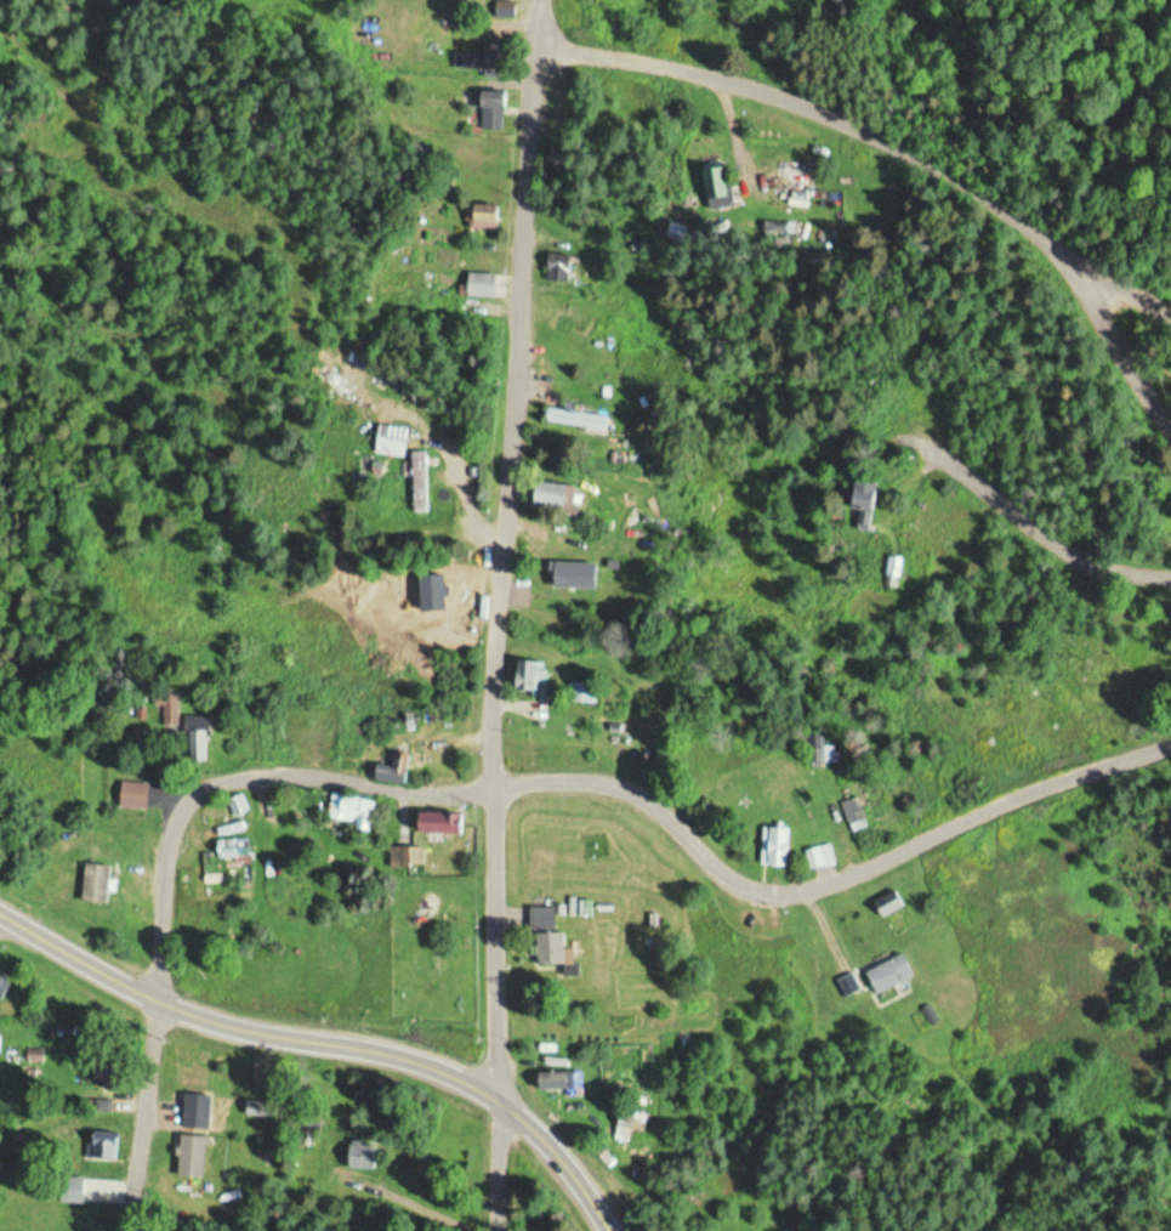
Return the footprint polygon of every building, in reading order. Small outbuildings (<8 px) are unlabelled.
[(510,53),(454,53),(454,75),(510,75),(510,53)] [(482,106),(482,130),(507,130),(507,91),(473,91),(473,106),(482,106)] [(734,207),(731,167),(704,169),(707,210),(734,207)] [(503,205),(466,205),(466,230),(503,230),(503,205)] [(574,254),(547,254),(547,282),(574,282),(574,254)] [(468,297),(498,297),(498,272),(468,272),(468,297)] [(610,416),(546,407),(544,421),(608,430),(610,416)] [(417,513),(433,513),(433,451),(417,451),(417,513)] [(880,529),(880,480),(856,480),(856,508),(859,508),(859,529),(880,529)] [(575,506),(575,483),(535,483),(535,506),(575,506)] [(517,698),(548,698),(548,661),(517,661),(517,698)] [(180,694),(164,694),(164,726),(180,726),(180,694)] [(211,716),(189,716),(189,764),(211,764),(211,716)] [(838,754),(823,754),(823,743),(810,743),(810,762),(838,762),(838,754)] [(384,767),(382,781),(412,785),(415,755),(397,753),(395,769),(384,767)] [(123,808),(152,808),(152,783),(123,783),(123,808)] [(375,827),(378,800),(333,795),(330,822),(375,827)] [(854,826),(865,821),(855,800),(845,805),(854,826)] [(470,814),(421,814),(420,834),(470,834),(470,814)] [(792,829),(762,828),(762,867),(791,867),(792,829)] [(253,861),(253,839),(220,839),(220,861),(253,861)] [(838,864),(832,844),(806,852),(812,872),(838,864)] [(391,868),(424,868),(424,848),(391,848),(391,868)] [(110,903),(114,866),(87,863),(83,900),(110,903)] [(909,903),(896,887),(874,905),(886,921),(909,903)] [(534,934),(534,966),(577,966),(577,950),(567,950),(567,934),(558,934),(558,906),(532,906),(532,934),(534,934)] [(661,915),(646,915),(646,946),(661,946),(661,915)] [(880,993),(918,979),(909,954),(871,968),(880,993)] [(0,975),(0,999),(8,999),(10,976),(0,975)] [(120,1092),(120,1063),(96,1063),(96,1092),(120,1092)] [(575,1071),(541,1071),(541,1090),(575,1090),(575,1071)] [(248,1117),(280,1117),(280,1104),(248,1104),(248,1117)] [(121,1131),(87,1131),(87,1160),(121,1160),(121,1131)] [(208,1178),(208,1136),(181,1136),(181,1178),(208,1178)] [(349,1170),(380,1170),(380,1144),(349,1144),(349,1170)] [(26,1163),(14,1161),(13,1179),(24,1181),(26,1163)] [(87,1202),(87,1177),(64,1177),(64,1202),(87,1202)]
